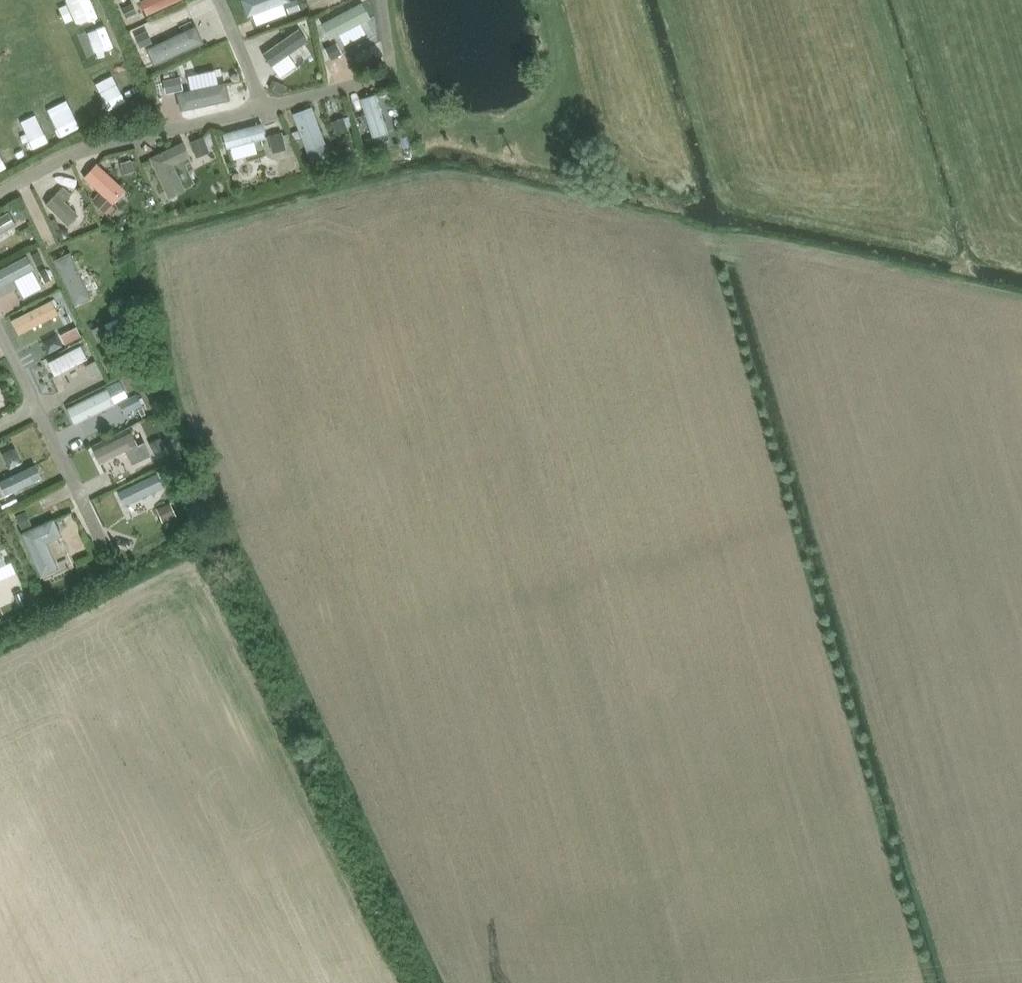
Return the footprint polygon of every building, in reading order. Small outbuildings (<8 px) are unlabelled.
[(242,9),(282,6),(281,0),(241,0),(242,9)] [(190,19),(141,42),(151,62),(200,38),(190,19)] [(257,45),(267,62),(307,39),(296,22),(257,45)] [(177,87),(182,105),(225,92),(220,74),(177,87)] [(372,140),(388,134),(371,87),(354,93),(372,140)] [(173,92),(153,97),(161,130),(181,124),(173,92)] [(308,99),(283,108),(290,126),(289,126),(301,159),(327,149),(308,99)] [(259,140),(257,121),(219,125),(221,144),(259,140)] [(279,127),(265,130),(269,147),(283,144),(279,127)] [(20,149),(38,142),(35,134),(17,140),(20,149)] [(160,185),(164,196),(182,189),(171,161),(190,154),(182,134),(151,147),(166,183),(160,185)] [(87,164),(80,171),(98,190),(106,182),(87,164)] [(58,225),(79,217),(65,183),(45,191),(58,225)] [(13,223),(10,210),(0,213),(0,226),(13,223)] [(33,265),(24,248),(0,260),(0,281),(33,265)] [(73,303),(89,295),(67,251),(51,258),(73,303)] [(45,286),(39,271),(15,279),(20,294),(45,286)] [(23,323),(55,312),(49,296),(18,307),(23,323)] [(50,372),(84,357),(77,340),(43,355),(50,372)] [(93,359),(80,365),(85,376),(98,371),(93,359)] [(102,382),(63,405),(74,423),(113,400),(102,382)] [(90,446),(97,460),(134,441),(127,427),(90,446)] [(129,464),(150,457),(145,444),(124,451),(129,464)] [(0,471),(0,494),(39,475),(30,457),(0,471)] [(113,486),(120,503),(154,489),(147,472),(113,486)] [(18,531),(35,570),(53,562),(44,540),(57,534),(50,517),(18,531)] [(9,568),(0,544),(0,572),(9,568)]
